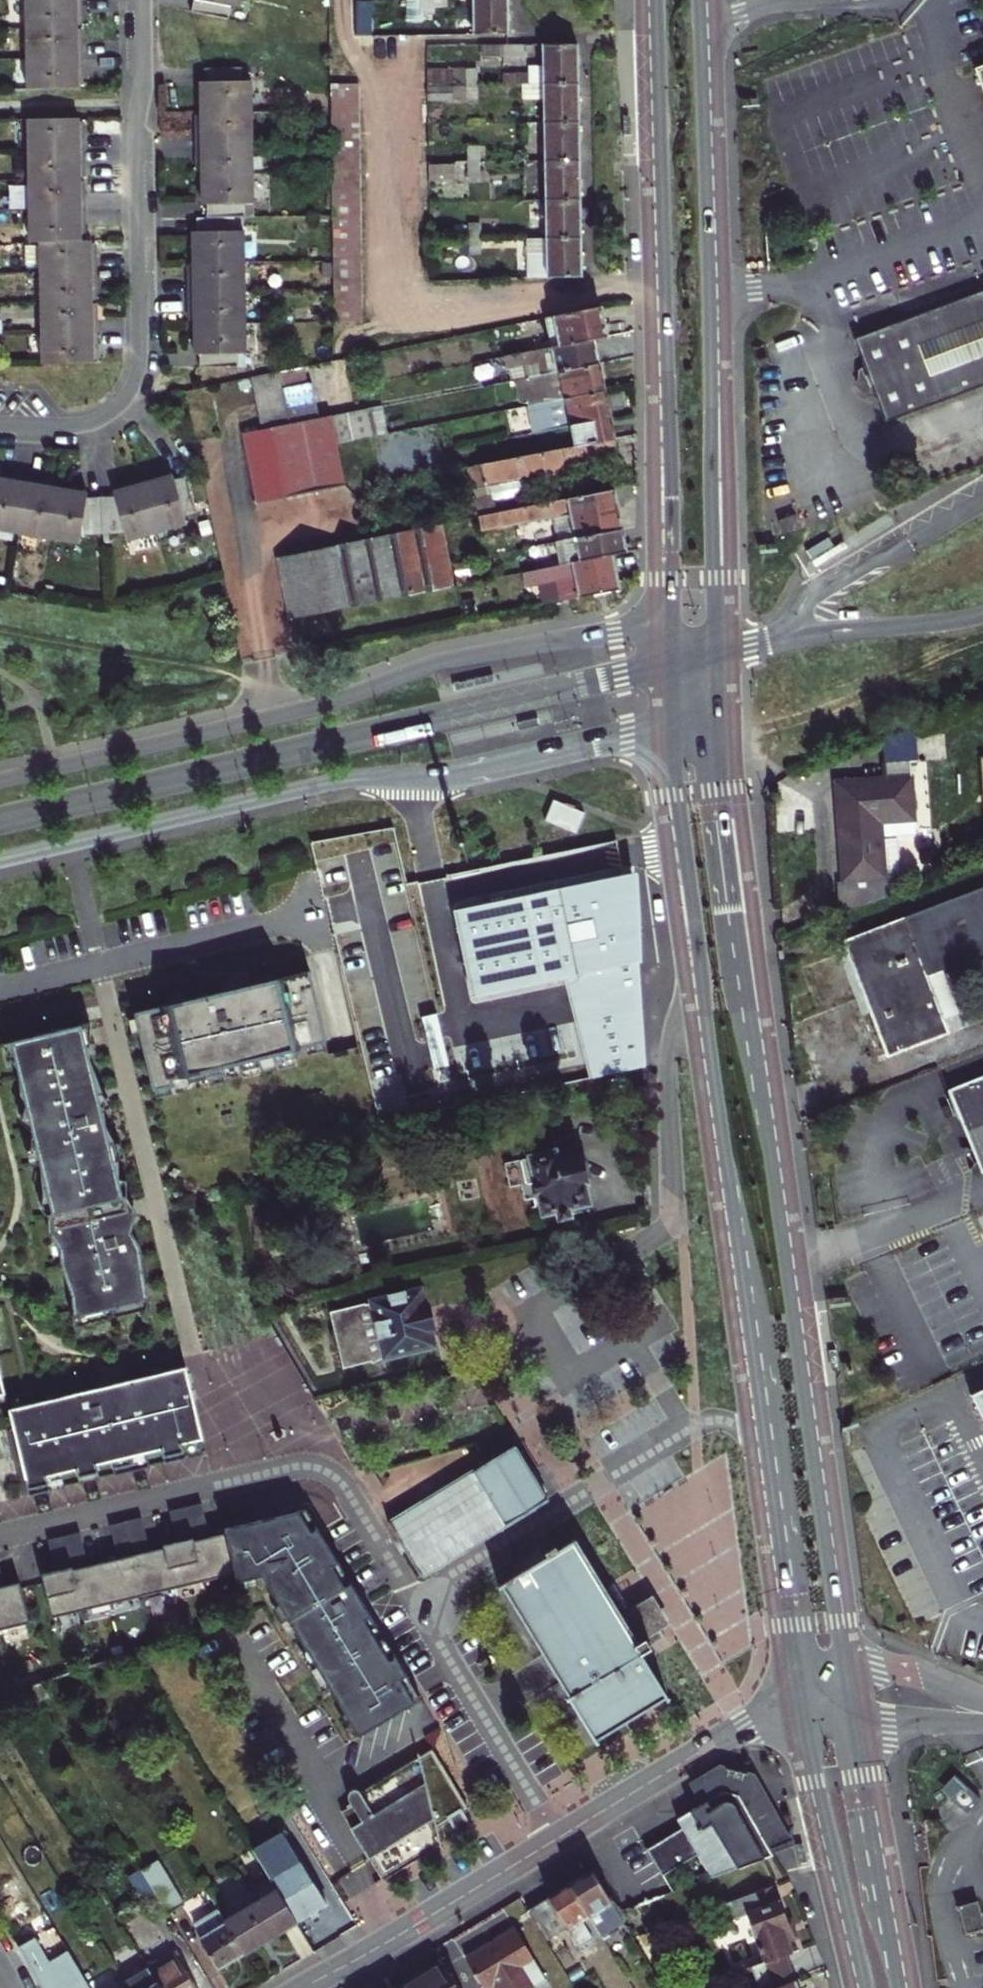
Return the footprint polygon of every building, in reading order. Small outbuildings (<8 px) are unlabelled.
[(26,28),(77,28),(77,16),(81,16),(81,7),(81,0),(25,0),(26,28)] [(240,0),(194,0),(190,12),(228,20),(230,7),(238,8),(240,0)] [(422,14),(422,0),(405,0),(406,35),(423,35),(422,14)] [(434,0),(422,0),(422,14),(434,14),(434,0)] [(507,0),(473,0),(474,34),(508,34),(507,0)] [(26,28),(26,58),(82,58),(82,49),(82,40),(77,40),(77,28),(26,28)] [(525,45),(480,46),(480,57),(525,56),(525,45)] [(543,66),(543,83),(578,83),(577,45),(542,45),(543,66)] [(26,58),(27,90),(78,89),(78,76),(83,76),(82,67),(82,58),(26,58)] [(543,83),(543,66),(528,66),(529,83),(543,83)] [(969,71),(982,107),(982,66),(969,71)] [(478,68),(428,69),(428,84),(452,84),(466,84),(478,84),(478,68)] [(199,113),(250,112),(250,81),(241,81),(241,69),(204,69),(204,82),(199,82),(199,97),(199,113)] [(543,83),(529,83),(529,100),(543,100),(543,83)] [(543,100),(543,122),(578,121),(578,83),(543,83),(543,100)] [(332,198),(332,216),(333,242),(333,261),(333,291),(333,303),(334,321),(363,321),(358,84),(330,84),(330,111),(331,132),(331,141),(331,144),(332,171),(332,198)] [(428,84),(428,100),(440,99),(452,99),(452,84),(428,84)] [(478,99),(478,84),(466,84),(466,99),(478,99)] [(428,100),(428,123),(440,123),(440,99),(428,100)] [(250,141),(250,112),(199,113),(199,125),(195,125),(195,134),(195,142),(250,141)] [(78,120),(28,120),(28,152),(84,150),(84,141),(84,133),(78,133),(78,120)] [(578,121),(543,122),(544,161),(579,160),(578,121)] [(200,173),(251,172),(250,141),(195,142),(195,152),(195,162),(200,162),(200,173)] [(312,145),(313,171),(332,171),(331,144),(312,145)] [(479,147),(467,147),(467,161),(479,161),(479,147)] [(28,152),(28,182),(79,180),(79,169),(84,169),(84,160),(84,150),(28,152)] [(579,160),(544,161),(544,199),(580,199),(579,160)] [(479,161),(467,161),(467,177),(480,177),(479,161)] [(455,165),(429,166),(429,180),(456,179),(455,165)] [(251,217),(251,172),(200,173),(200,188),(200,204),(205,204),(206,218),(234,218),(251,217)] [(28,182),(29,211),(84,211),(84,201),(84,192),(79,192),(79,180),(28,182)] [(580,199),(544,199),(545,238),(580,238),(580,199)] [(84,211),(29,211),(29,242),(40,242),(80,242),(79,229),(85,229),(85,220),(84,211)] [(333,242),(332,216),(311,217),(311,242),(333,242)] [(193,263),(243,262),(243,232),(234,232),(234,218),(206,218),(198,218),(198,232),(193,232),(193,248),(193,263)] [(468,239),(480,239),(480,223),(467,223),(468,239)] [(580,238),(545,238),(524,238),(525,260),(546,260),(546,277),(581,277),(580,257),(580,238)] [(480,239),(468,239),(468,254),(480,254),(480,239)] [(80,242),(40,242),(41,274),(95,272),(95,264),(95,255),(91,255),(91,242),(80,242)] [(244,292),(243,262),(193,263),(193,275),(188,275),(189,284),(189,293),(244,292)] [(95,272),(41,274),(41,304),(92,303),(91,291),(95,291),(95,282),(95,272)] [(244,322),(244,292),(189,293),(189,302),(189,311),(193,311),(194,323),(244,322)] [(855,340),(865,366),(856,370),(855,375),(856,380),(857,385),(860,390),(863,394),(867,398),(876,395),(886,422),(982,384),(982,292),(855,340)] [(92,303),(41,304),(41,334),(96,333),(96,323),(96,314),(92,314),(92,303)] [(596,307),(537,319),(543,349),(594,339),(602,337),(599,322),(596,307)] [(244,322),(194,323),(194,338),(194,354),(199,354),(199,368),(236,368),(236,353),(244,353),(244,322)] [(41,365),(92,364),(92,351),(96,351),(96,342),(96,333),(41,334),(41,365)] [(511,381),(515,381),(599,365),(597,352),(594,339),(543,349),(502,357),(505,371),(509,370),(511,381)] [(244,368),(244,353),(236,353),(236,368),(244,368)] [(534,405),(545,402),(604,391),(602,378),(599,365),(515,381),(520,402),(527,401),(528,406),(534,405)] [(303,366),(280,371),(290,425),(319,419),(312,383),(307,384),(303,366)] [(280,371),(255,376),(266,429),(290,425),(280,371)] [(604,391),(545,402),(551,429),(570,425),(609,417),(607,404),(604,391)] [(545,402),(534,405),(539,432),(551,429),(545,402)] [(387,435),(381,407),(368,409),(373,438),(387,435)] [(373,438),(368,409),(350,413),(355,442),(373,438)] [(350,413),(334,417),(340,444),(355,442),(350,413)] [(340,444),(334,417),(319,419),(290,425),(266,429),(241,435),(255,504),(348,486),(340,444)] [(570,425),(574,445),(613,438),(609,417),(570,425)] [(478,517),(601,492),(613,489),(623,487),(618,462),(613,438),(574,445),(556,449),(484,465),(473,467),(474,472),(469,473),(472,490),(535,479),(537,491),(475,504),(478,517)] [(17,533),(26,478),(20,477),(13,475),(12,480),(0,478),(0,530),(17,533)] [(157,479),(142,483),(156,533),(186,524),(184,516),(197,513),(187,478),(174,481),(172,475),(157,479)] [(17,533),(47,538),(55,487),(40,485),(41,481),(34,480),(26,478),(17,533)] [(126,541),(156,533),(142,483),(127,488),(112,492),(114,497),(101,497),(102,535),(124,533),(126,541)] [(55,487),(47,538),(78,543),(80,536),(102,535),(101,497),(86,498),(88,494),(72,490),(55,487)] [(601,492),(478,517),(482,532),(553,518),(555,527),(571,523),(574,539),(621,529),(617,509),(613,489),(601,492)] [(780,516),(787,534),(803,528),(797,510),(780,516)] [(555,527),(558,542),(574,539),(571,523),(555,527)] [(438,525),(357,542),(278,558),(277,559),(288,620),(451,587),(446,565),(438,525)] [(621,529),(574,539),(558,542),(556,542),(560,565),(611,555),(625,552),(623,541),(621,529)] [(605,593),(618,590),(615,573),(611,555),(560,565),(530,571),(533,587),(558,582),(562,601),(605,593)] [(71,700),(52,703),(53,711),(72,709),(71,700)] [(911,763),(917,762),(915,727),(884,739),(887,780),(844,783),(845,815),(841,815),(844,862),(847,908),(858,908),(893,894),(892,876),(885,876),(884,864),(881,822),(914,819),(911,763)] [(587,811),(555,798),(547,820),(579,833),(587,811)] [(900,864),(884,864),(885,876),(892,876),(901,876),(900,864)] [(455,910),(474,996),(562,978),(588,1079),(645,1066),(630,873),(455,910)] [(853,938),(864,966),(855,969),(872,1014),(889,1058),(950,1035),(945,1019),(961,1013),(945,970),(982,955),(982,888),(853,938)] [(844,941),(855,969),(864,966),(853,938),(844,941)] [(134,1015),(153,1094),(174,1089),(172,1082),(203,1074),(204,1081),(225,1076),(224,1069),(238,1066),(240,1073),(261,1068),(259,1061),(273,1058),(274,1065),(296,1060),(294,1053),(327,1045),(311,974),(240,990),(228,993),(134,1015)] [(433,1014),(420,1017),(432,1069),(446,1066),(433,1014)] [(81,1027),(11,1044),(76,1319),(147,1302),(131,1235),(138,1216),(122,1198),(104,1121),(110,1100),(95,1084),(81,1027)] [(950,1090),(967,1131),(982,1173),(982,1077),(950,1090)] [(582,1159),(577,1136),(552,1142),(554,1151),(523,1158),(529,1183),(538,1181),(541,1193),(546,1214),(555,1211),(570,1207),(590,1203),(585,1181),(587,1181),(582,1159)] [(523,1158),(505,1163),(510,1187),(523,1184),(526,1196),(541,1193),(538,1181),(529,1183),(523,1158)] [(570,1207),(555,1211),(557,1220),(572,1217),(570,1207)] [(826,1270),(830,1279),(842,1274),(837,1265),(826,1270)] [(388,1296),(389,1298),(331,1312),(343,1367),(371,1361),(372,1363),(378,1359),(434,1346),(431,1336),(429,1326),(432,1326),(428,1307),(425,1308),(420,1291),(405,1294),(405,1292),(388,1296)] [(7,1410),(26,1489),(47,1484),(46,1476),(75,1470),(77,1477),(98,1472),(96,1465),(110,1461),(112,1468),(132,1464),(130,1456),(160,1449),(162,1457),(183,1452),(181,1444),(202,1439),(185,1367),(114,1384),(115,1389),(104,1391),(102,1387),(7,1410)] [(972,1396),(982,1419),(982,1390),(972,1396)] [(420,1577),(546,1499),(514,1446),(451,1484),(387,1522),(391,1528),(420,1577)] [(202,1509),(186,1513),(192,1541),(208,1537),(202,1509)] [(234,1574),(236,1582),(261,1576),(360,1738),(421,1701),(336,1562),(305,1510),(287,1514),(223,1529),(224,1534),(234,1574)] [(192,1539),(186,1513),(169,1517),(176,1542),(192,1539)] [(142,1523),(126,1527),(132,1556),(149,1552),(142,1523)] [(132,1556),(126,1527),(110,1531),(116,1559),(132,1556)] [(40,1575),(50,1618),(234,1574),(224,1534),(192,1541),(192,1539),(163,1545),(163,1548),(132,1556),(71,1570),(70,1568),(40,1575)] [(80,1538),(64,1542),(71,1570),(87,1566),(80,1538)] [(571,1539),(500,1583),(594,1739),(666,1695),(638,1650),(663,1635),(643,1600),(617,1616),(571,1539)] [(54,1571),(70,1568),(64,1542),(48,1546),(54,1571)] [(27,1623),(17,1583),(0,1587),(0,1630),(27,1623)] [(651,1595),(643,1600),(663,1635),(672,1630),(651,1595)] [(48,1696),(44,1684),(32,1687),(39,1700),(48,1696)] [(471,1829),(462,1815),(469,1811),(433,1752),(361,1796),(355,1794),(352,1795),(350,1797),(349,1800),(349,1804),(352,1809),(342,1814),(384,1882),(443,1847),(440,1839),(438,1830),(451,1823),(459,1836),(471,1829)] [(697,1850),(700,1855),(713,1877),(773,1855),(756,1825),(738,1795),(723,1791),(678,1819),(682,1828),(683,1829),(688,1836),(686,1839),(686,1842),(686,1845),(687,1847),(689,1849),(692,1851),(694,1851),(697,1850)] [(663,1878),(700,1855),(697,1850),(694,1851),(692,1851),(689,1849),(687,1847),(686,1845),(686,1842),(686,1839),(688,1836),(683,1829),(647,1851),(663,1878)] [(275,1888),(294,1921),(309,1911),(325,1901),(299,1859),(268,1878),(275,1888)] [(156,1860),(140,1870),(167,1914),(183,1904),(156,1860)] [(153,1922),(167,1914),(140,1870),(126,1879),(153,1922)] [(622,1921),(618,1913),(593,1872),(582,1878),(571,1885),(601,1933),(601,1934),(622,1921)] [(550,1898),(529,1911),(547,1940),(568,1927),(582,1951),(588,1947),(585,1942),(601,1933),(571,1885),(550,1898)] [(735,1919),(747,1914),(764,1962),(753,1966),(760,1987),(772,1987),(796,1979),(787,1954),(793,1952),(791,1945),(788,1938),(785,1929),(790,1927),(776,1887),(729,1904),(735,1919)] [(275,1888),(223,1921),(242,1952),(268,1936),(294,1921),(275,1888)] [(958,1907),(966,1934),(982,1930),(982,1918),(978,1901),(958,1907)] [(729,1904),(715,1909),(720,1924),(735,1919),(729,1904)] [(216,1909),(193,1924),(201,1936),(198,1938),(217,1968),(229,1960),(242,1952),(223,1921),(216,1909)] [(785,1929),(788,1938),(794,1936),(790,1927),(785,1929)] [(484,1987),(489,1987),(494,1985),(496,1987),(532,1987),(534,1987),(520,1965),(533,1957),(515,1929),(466,1959),(484,1987)] [(18,1947),(42,1987),(44,1987),(58,1979),(35,1936),(18,1947)] [(148,1969),(159,1987),(194,1987),(173,1953),(148,1969)] [(443,1962),(422,1975),(401,1987),(459,1987),(443,1962)] [(753,1966),(748,1968),(755,1987),(760,1987),(753,1966)] [(148,1969),(121,1985),(123,1987),(159,1987),(148,1969)] [(796,1979),(772,1987),(799,1987),(796,1979)]
